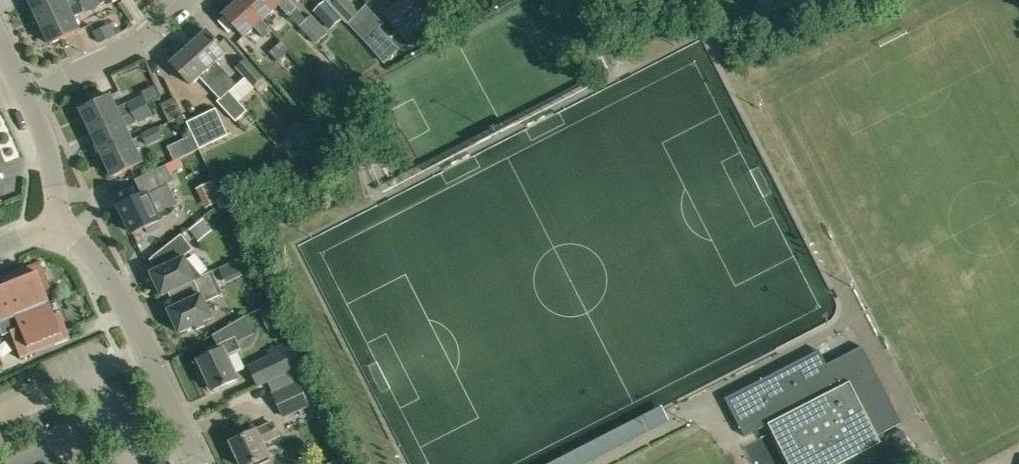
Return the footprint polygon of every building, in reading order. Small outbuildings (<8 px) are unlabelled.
[(40,21),(85,0),(30,0),(40,21)] [(101,5),(98,0),(85,0),(40,21),(51,44),(80,30),(74,16),(84,11),(85,13),(101,5)] [(254,28),(264,38),(272,31),(262,20),(244,0),(240,0),(224,15),(244,37),(254,28)] [(262,20),(279,4),(289,16),(289,15),(290,15),(276,0),(244,0),(262,20)] [(297,8),(289,0),(276,0),(290,15),(289,15),(316,44),(328,32),(312,14),(307,19),(297,8)] [(314,12),(331,31),(342,19),(325,0),(314,12)] [(331,6),(330,6),(347,24),(359,12),(348,0),(337,0),(331,6)] [(417,23),(428,13),(423,8),(431,0),(404,0),(399,5),(388,16),(405,34),(417,23)] [(207,31),(190,47),(219,79),(219,80),(229,91),(230,90),(237,84),(227,72),(226,73),(216,63),(227,53),(207,31)] [(279,62),(291,51),(282,41),(270,52),(279,62)] [(219,79),(190,47),(172,63),(192,85),(202,75),(212,86),(219,80),(219,79)] [(237,68),(254,86),(263,77),(247,59),(237,68)] [(237,101),(238,99),(230,90),(229,91),(217,102),(226,111),(236,122),(247,112),(237,101)] [(111,95),(82,109),(92,132),(122,118),(111,95)] [(143,95),(127,102),(132,113),(149,105),(143,95)] [(170,123),(184,116),(175,98),(161,104),(170,123)] [(103,154),(132,140),(126,127),(153,115),(149,105),(92,132),(103,154)] [(202,116),(187,123),(200,148),(214,142),(202,116)] [(147,145),(164,137),(158,126),(142,134),(147,145)] [(288,140),(293,146),(310,132),(305,126),(288,140)] [(200,148),(193,135),(168,147),(175,161),(200,148)] [(132,140),(103,154),(113,176),(143,162),(132,140)] [(135,179),(142,195),(121,205),(126,217),(122,222),(126,230),(132,230),(133,233),(147,227),(149,232),(178,219),(173,207),(178,205),(168,184),(174,181),(167,165),(135,179)] [(162,249),(170,259),(166,262),(167,265),(151,273),(162,295),(182,286),(196,280),(195,279),(202,276),(188,259),(187,260),(185,256),(192,250),(181,235),(162,249)] [(38,262),(21,269),(24,277),(13,282),(11,275),(11,273),(0,278),(0,285),(13,317),(47,303),(42,291),(48,289),(38,262)] [(187,296),(185,302),(169,310),(179,333),(194,326),(196,330),(207,325),(205,321),(213,317),(206,302),(223,294),(213,271),(202,276),(195,279),(196,280),(182,286),(187,296)] [(0,286),(0,287),(0,333),(1,336),(9,332),(20,359),(29,355),(13,317),(0,286)] [(52,315),(47,303),(14,317),(29,355),(41,350),(40,349),(38,342),(48,337),(52,346),(69,339),(58,313),(52,315)] [(208,348),(211,354),(200,359),(202,364),(199,366),(210,390),(213,388),(214,389),(238,378),(227,354),(242,347),(236,335),(208,348)] [(250,365),(259,384),(268,380),(301,364),(290,340),(268,350),(271,355),(250,365)] [(759,429),(813,402),(816,410),(779,429),(797,463),(823,463),(871,439),(869,436),(875,432),(877,436),(902,423),(862,347),(827,365),(824,358),(823,358),(819,351),(812,355),(811,354),(768,377),(740,391),(759,429)] [(268,380),(273,392),(272,392),(284,418),(308,407),(310,411),(323,405),(303,363),(268,380)] [(280,437),(273,422),(256,429),(254,424),(234,432),(237,438),(231,441),(241,463),(252,463),(269,456),(264,445),(280,437)]
